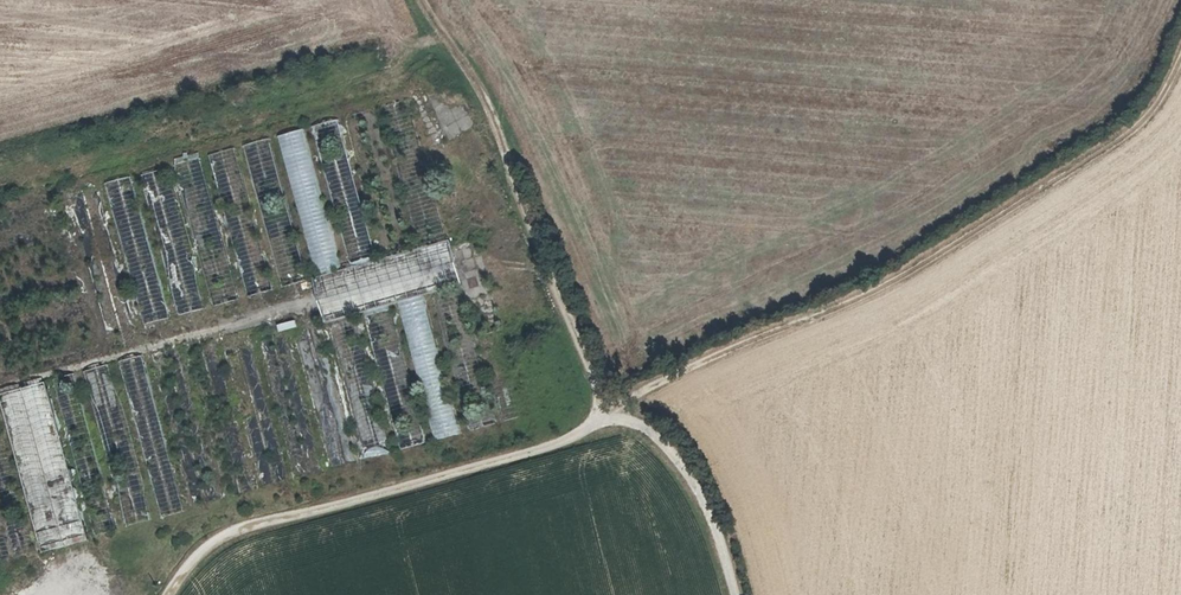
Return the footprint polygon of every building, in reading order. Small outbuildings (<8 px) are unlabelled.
[(269,157),(265,140),(243,145),(247,162),(269,157)] [(218,203),(243,200),(237,149),(218,151),(218,153),(213,154),(218,203)] [(141,323),(164,318),(144,223),(120,228),(141,323)] [(434,236),(313,267),(324,311),(445,281),(434,236)] [(276,331),(296,327),(294,318),(275,322),(276,331)] [(322,322),(296,328),(326,468),(352,462),(322,322)] [(379,363),(392,420),(402,418),(390,361),(379,363)] [(457,386),(469,383),(464,364),(452,367),(457,386)] [(0,391),(0,400),(37,552),(84,541),(69,481),(66,482),(42,381),(0,391)] [(381,428),(371,431),(362,400),(350,403),(366,456),(388,450),(381,428)] [(478,427),(476,415),(466,417),(468,429),(478,427)] [(396,438),(400,450),(426,441),(422,429),(396,438)]
